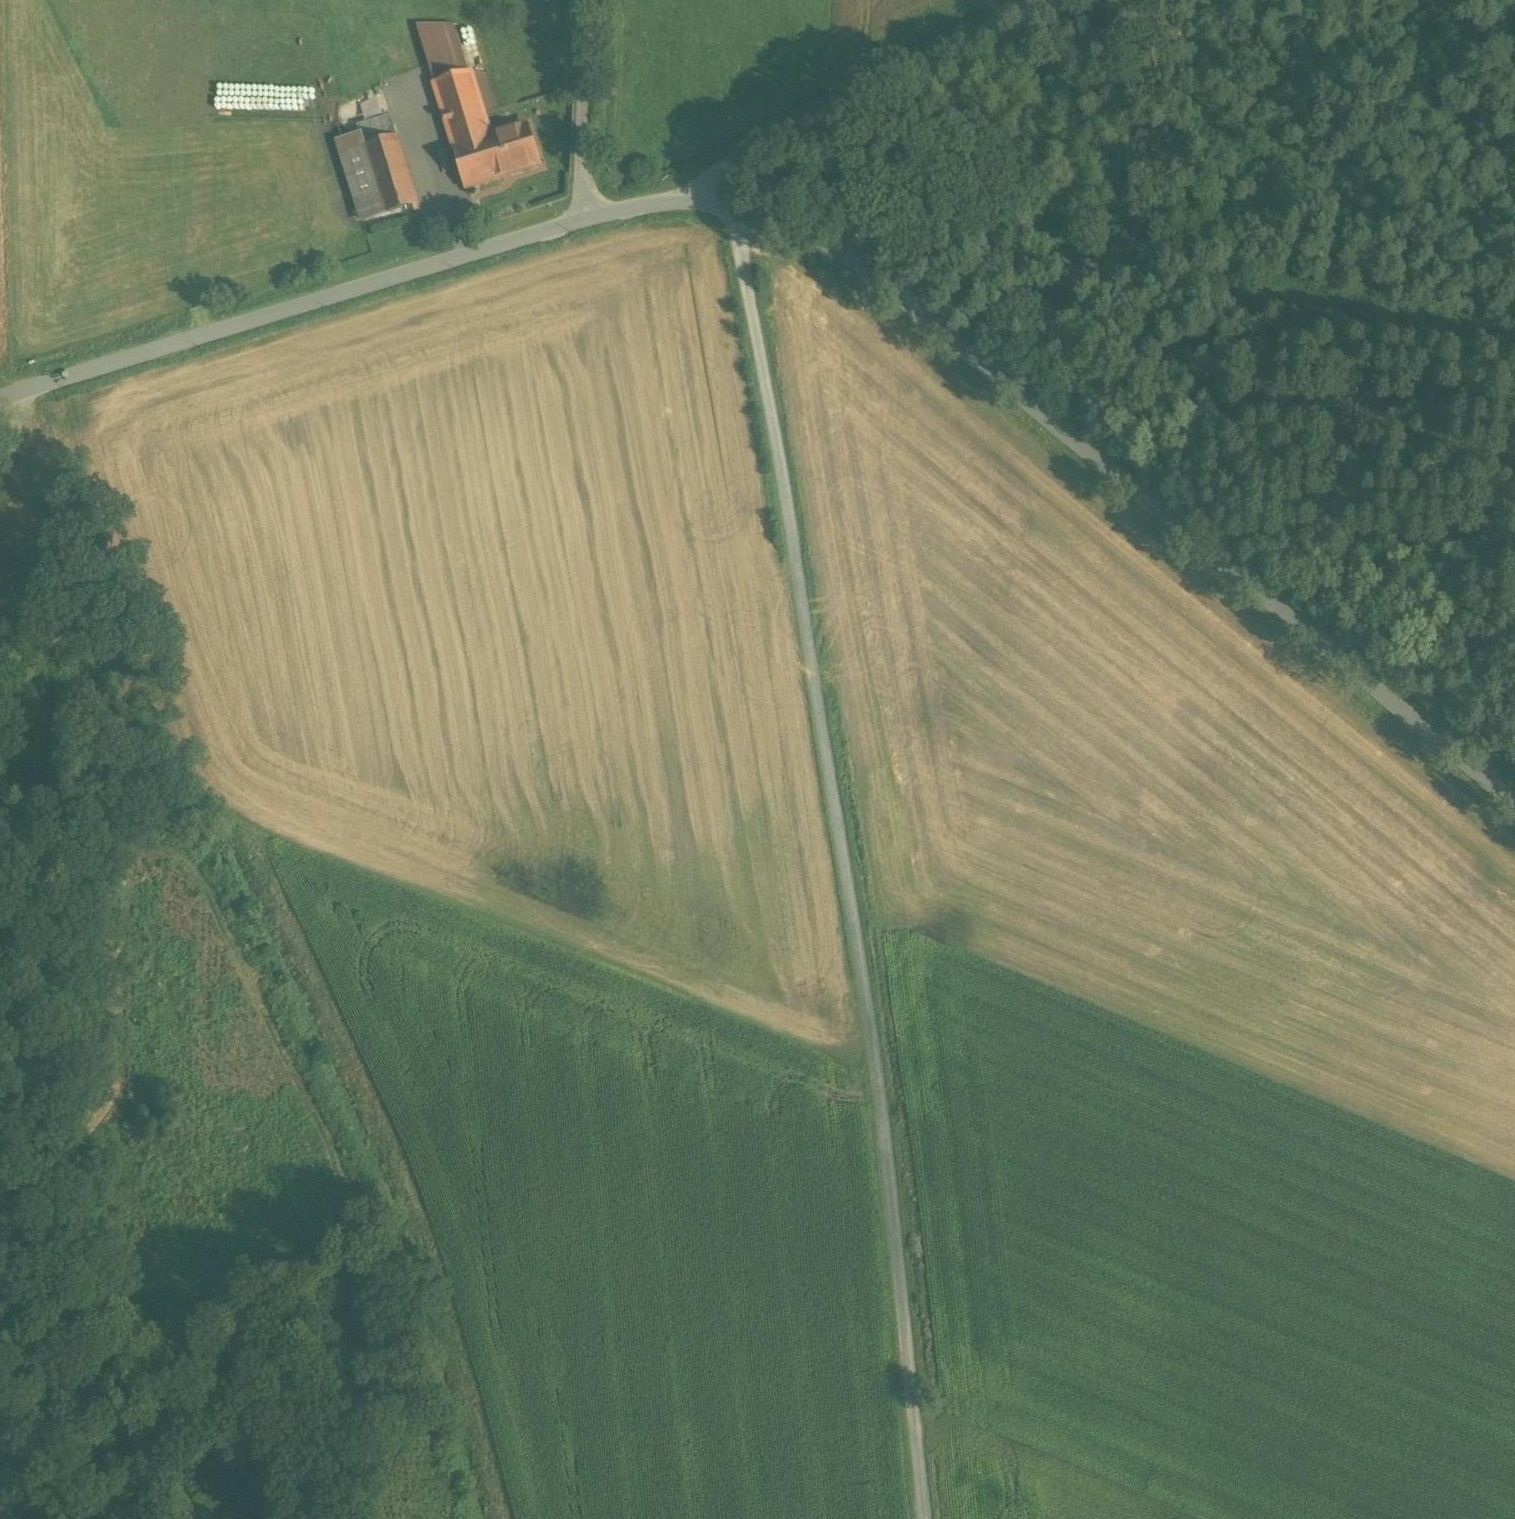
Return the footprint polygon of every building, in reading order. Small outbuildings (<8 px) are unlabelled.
[(426,76),(465,73),(461,22),(423,25),(426,76)] [(434,85),(453,146),(490,135),(471,74),(434,85)] [(416,204),(391,119),(360,128),(366,148),(343,155),(363,220),(416,204)] [(490,135),(453,146),(466,188),(539,165),(526,124),(490,135)]
